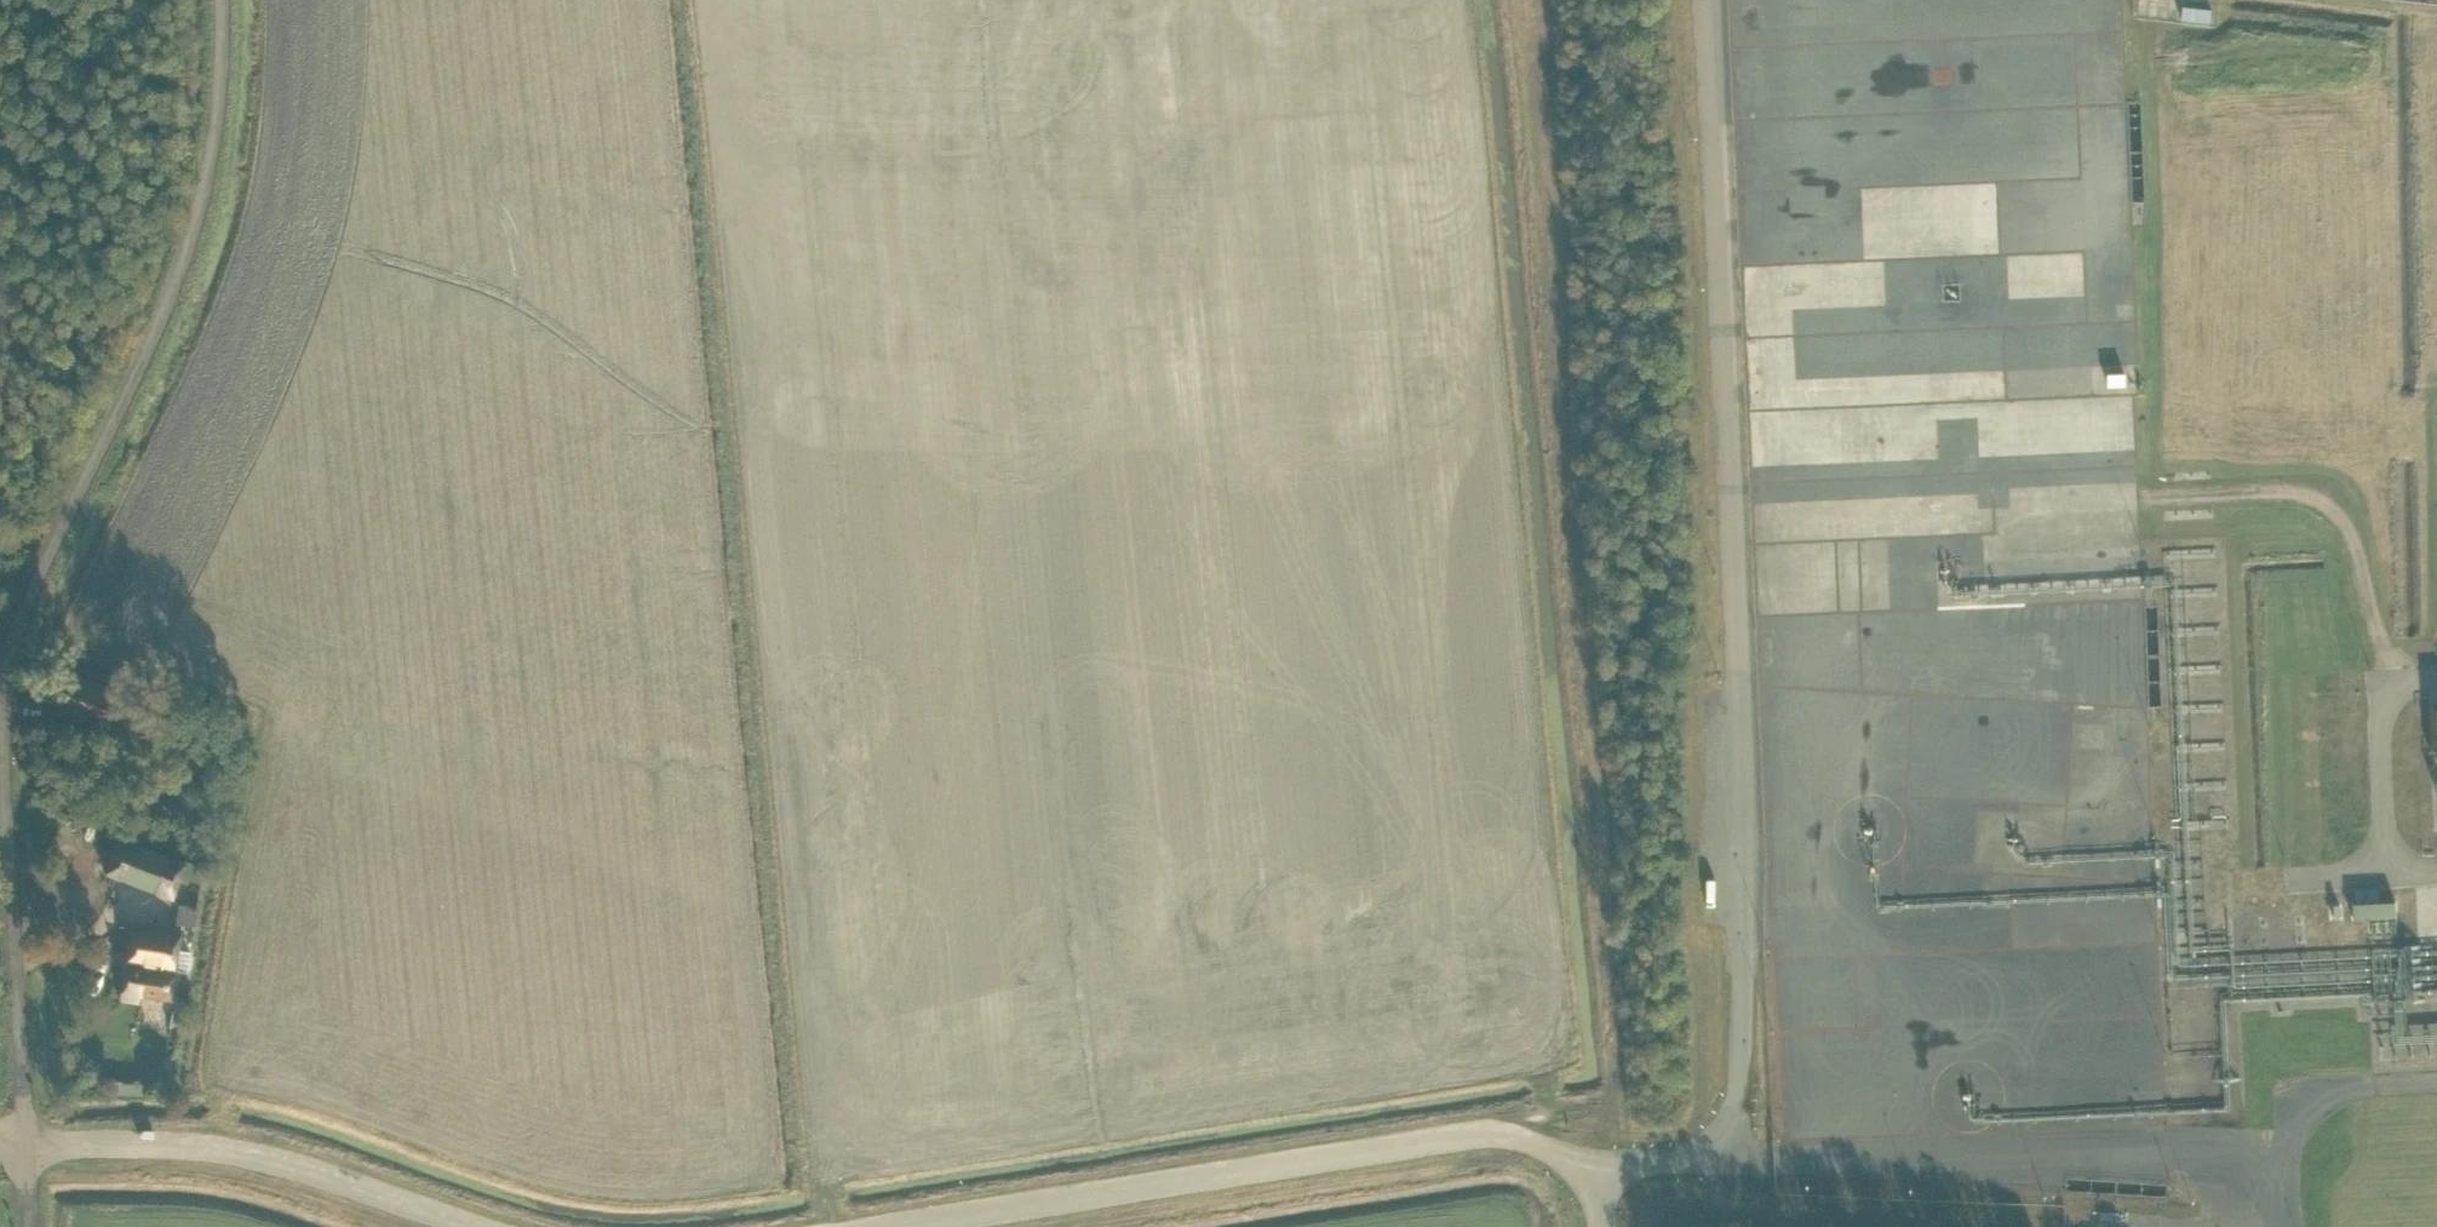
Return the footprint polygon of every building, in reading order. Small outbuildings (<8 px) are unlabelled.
[(2095,9),(2125,8),(2124,0),(2094,0),(2095,9)] [(2128,171),(2122,53),(2063,56),(2068,174),(2128,171)] [(2134,187),(2105,188),(2107,249),(2136,248),(2134,187)] [(2096,284),(2104,460),(2133,458),(2125,283),(2096,284)] [(1951,650),(1951,660),(1978,660),(1978,650),(1951,650)] [(2297,859),(2360,856),(2359,825),(2296,828),(2297,859)] [(104,873),(172,898),(180,877),(186,861),(118,836),(104,873)] [(200,884),(205,869),(186,861),(180,877),(200,884)] [(2359,916),(2400,914),(2400,899),(2358,901),(2359,916)] [(194,927),(197,907),(178,904),(175,924),(194,927)] [(130,923),(118,1000),(140,1003),(141,996),(171,1001),(175,971),(187,973),(190,967),(192,959),(190,952),(179,950),(182,931),(130,923)] [(181,1021),(182,1013),(172,1011),(169,1027),(181,1021)] [(148,1083),(122,1084),(122,1081),(108,1081),(109,1096),(148,1096),(148,1083)]
